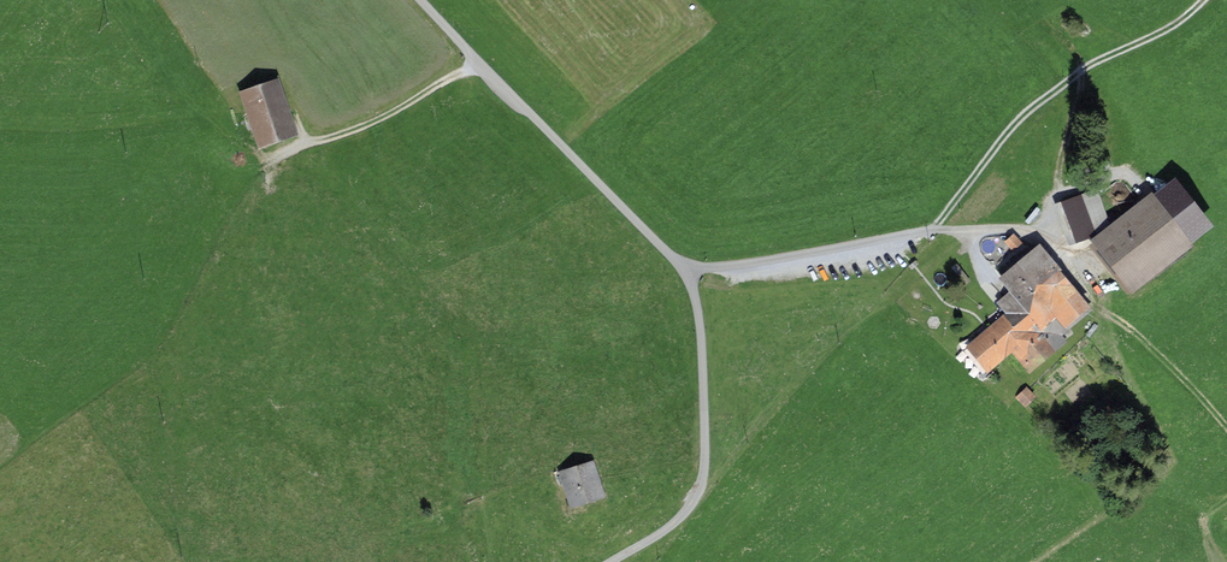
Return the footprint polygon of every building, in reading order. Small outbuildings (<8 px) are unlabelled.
[(260,152),(299,138),(279,84),(239,96),(260,152)] [(1132,289),(1195,245),(1190,241),(1213,223),(1175,176),(1156,192),(1152,187),(1109,221),(1090,236),(1132,289)] [(1054,200),(1068,243),(1090,236),(1109,221),(1098,185),(1054,200)] [(1013,250),(1023,241),(1014,231),(1004,240),(1013,250)] [(1092,307),(1041,246),(1000,276),(1009,288),(995,300),(1004,310),(965,344),(987,369),(1014,346),(1018,352),(1007,362),(1018,375),(1027,367),(1029,370),(1074,332),(1071,327),(1092,307)] [(1025,406),(1036,394),(1025,384),(1014,396),(1025,406)] [(1108,435),(1098,425),(1089,433),(1098,444),(1108,435)] [(570,506),(606,493),(594,458),(557,470),(570,506)]
